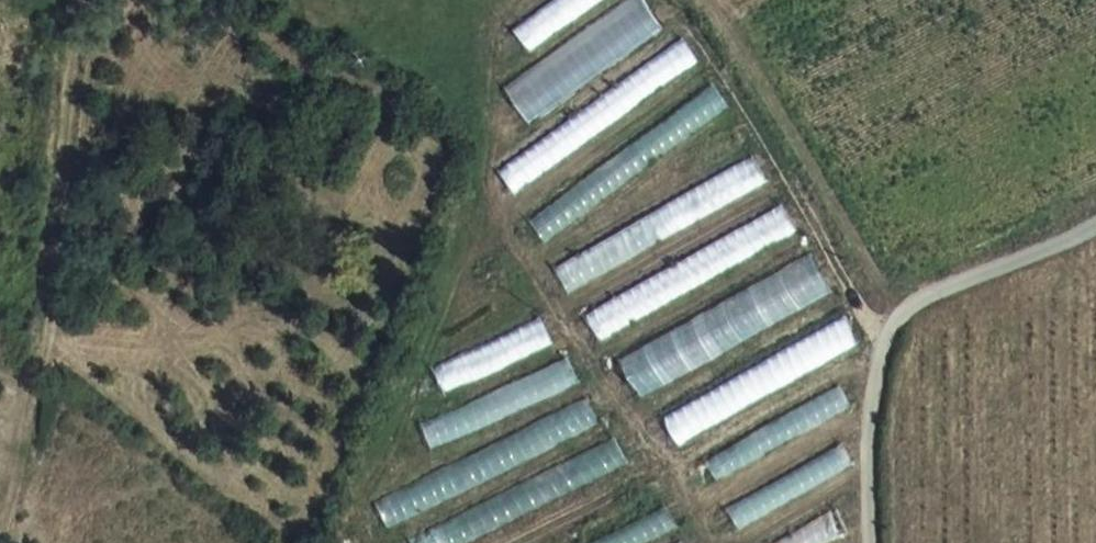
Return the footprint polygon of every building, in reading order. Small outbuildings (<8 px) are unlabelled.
[(504,85),(529,122),(666,28),(646,0),(627,0),(504,85)] [(601,0),(553,0),(513,28),(529,50),(601,0)] [(687,38),(497,167),(513,190),(702,61),(687,38)] [(718,89),(527,213),(541,235),(733,111),(718,89)] [(756,159),(554,265),(568,290),(769,184),(756,159)] [(785,206),(585,312),(599,338),(799,233),(785,206)] [(818,261),(619,350),(637,389),(835,301),(818,261)] [(541,319),(435,370),(446,393),(553,342),(541,319)] [(422,422),(433,448),(582,386),(571,360),(422,422)] [(842,386),(705,457),(717,479),(854,408),(842,386)] [(592,403),(374,496),(386,522),(603,430),(592,403)] [(616,437),(551,472),(563,496),(629,461),(616,437)] [(739,528),(856,467),(845,445),(727,506),(739,528)] [(413,542),(468,542),(543,506),(530,481),(411,540),(413,542)] [(780,542),(841,542),(852,537),(840,513),(780,542)]
